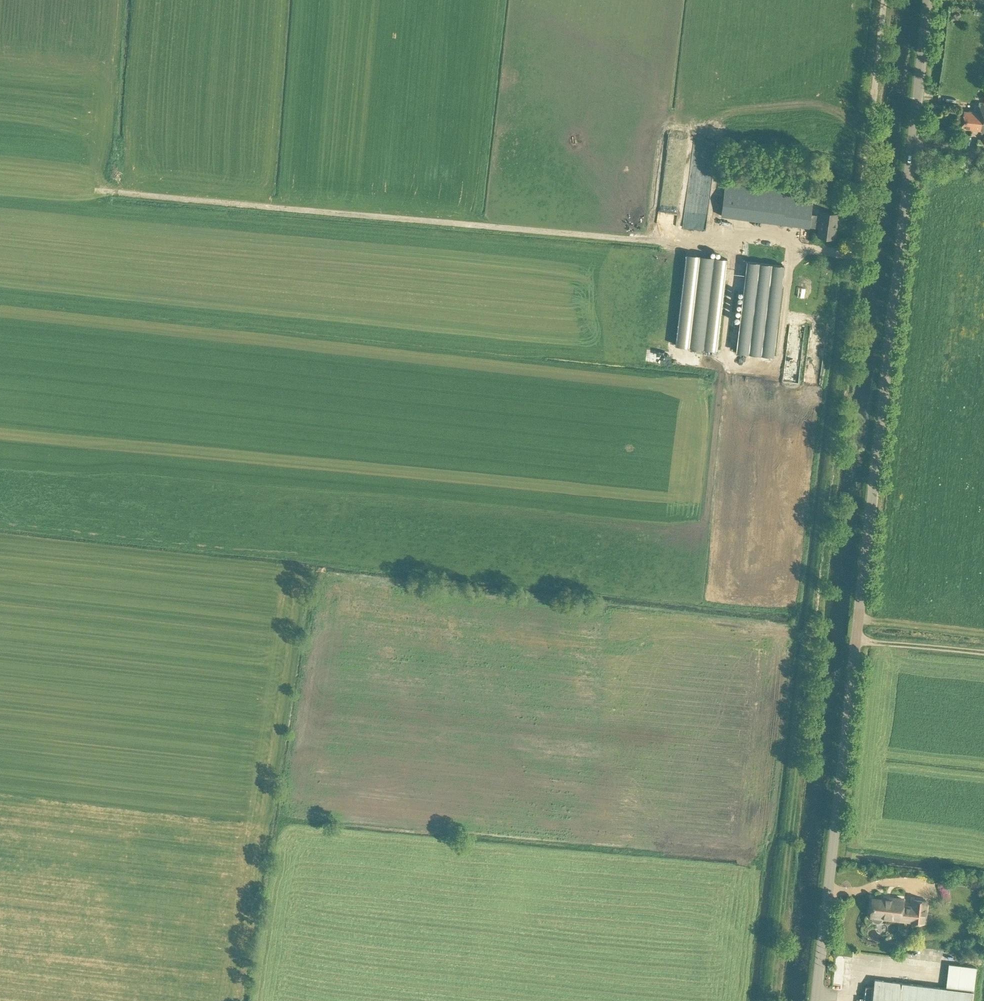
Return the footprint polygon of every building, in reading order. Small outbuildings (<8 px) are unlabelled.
[(983,147),(983,103),(979,102),(978,112),(963,111),(961,128),(981,130),(980,133),(983,134),(982,140),(978,139),(977,146),(983,147)] [(821,211),(820,216),(811,215),(813,199),(786,196),(787,188),(726,180),(721,216),(819,228),(818,236),(834,238),(837,213),(821,211)] [(717,350),(727,258),(686,254),(676,346),(717,350)] [(784,265),(747,261),(737,351),(774,355),(784,265)] [(875,924),(878,924),(880,923),(882,921),(882,920),(910,923),(910,922),(926,923),(928,900),(912,899),(912,898),(911,898),(911,905),(903,904),(904,899),(889,897),(889,900),(871,898),(869,918),(872,918),(871,920),(873,922),(875,924)] [(865,987),(864,1000),(972,1000),(975,965),(948,962),(945,986),(881,979),(880,984),(874,984),(874,988),(865,987)] [(844,977),(842,977),(842,972),(837,971),(835,983),(844,983),(844,977)]
